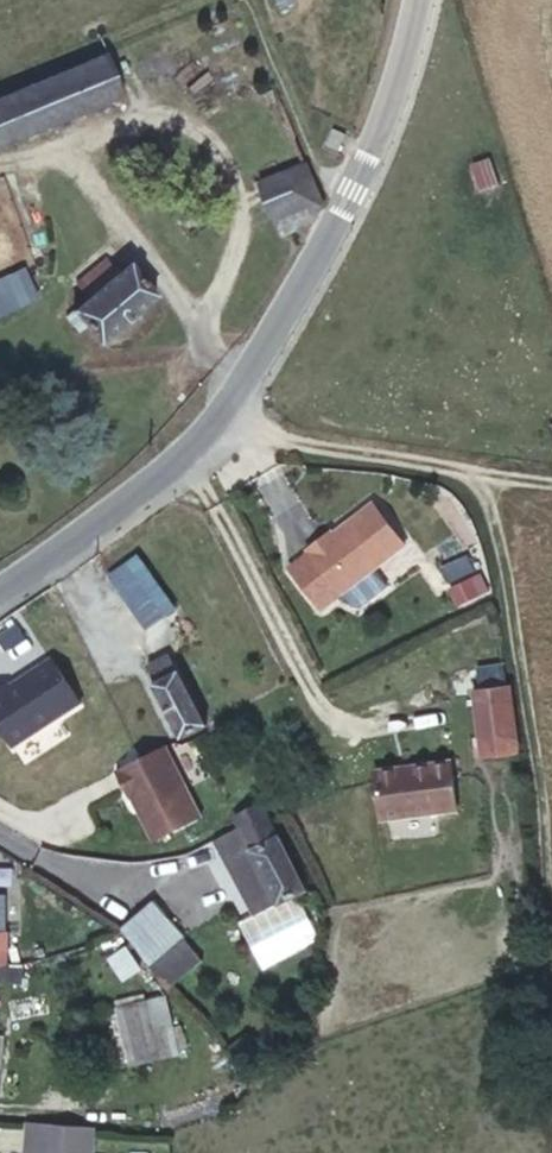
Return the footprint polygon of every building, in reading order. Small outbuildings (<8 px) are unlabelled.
[(155,82),(166,106),(198,94),(250,72),(228,15),(0,105),(0,144),(155,82)] [(250,72),(198,94),(214,129),(264,110),(250,72)] [(322,206),(306,161),(255,181),(274,229),(322,206)] [(56,338),(79,366),(145,307),(117,279),(105,290),(96,281),(70,306),(78,316),(56,338)] [(0,301),(0,345),(47,320),(30,287),(0,301)] [(45,529),(57,522),(47,506),(35,513),(45,529)] [(336,539),(311,556),(313,559),(343,602),(409,556),(379,513),(338,541),(336,539)] [(177,609),(144,555),(114,574),(148,628),(177,609)] [(343,602),(313,559),(294,572),(324,615),(343,602)] [(473,592),(455,600),(462,617),(481,609),(473,592)] [(0,687),(0,712),(19,741),(86,696),(56,653),(14,681),(13,679),(0,687)] [(178,673),(170,656),(148,666),(155,683),(153,684),(179,740),(204,729),(178,673)] [(521,762),(511,696),(476,701),(485,767),(521,762)] [(162,747),(112,770),(124,796),(126,795),(147,842),(195,821),(162,747)] [(468,819),(461,771),(386,781),(393,830),(468,819)] [(247,832),(276,818),(269,804),(241,818),(247,832)] [(312,893),(276,818),(247,832),(226,842),(262,917),(312,893)] [(151,906),(123,935),(156,969),(186,939),(151,906)] [(314,943),(304,924),(285,933),(274,912),(242,929),(262,969),(314,943)] [(209,962),(186,939),(156,969),(156,970),(178,993),(209,962)] [(253,1039),(243,1047),(248,1052),(257,1043),(253,1039)]
